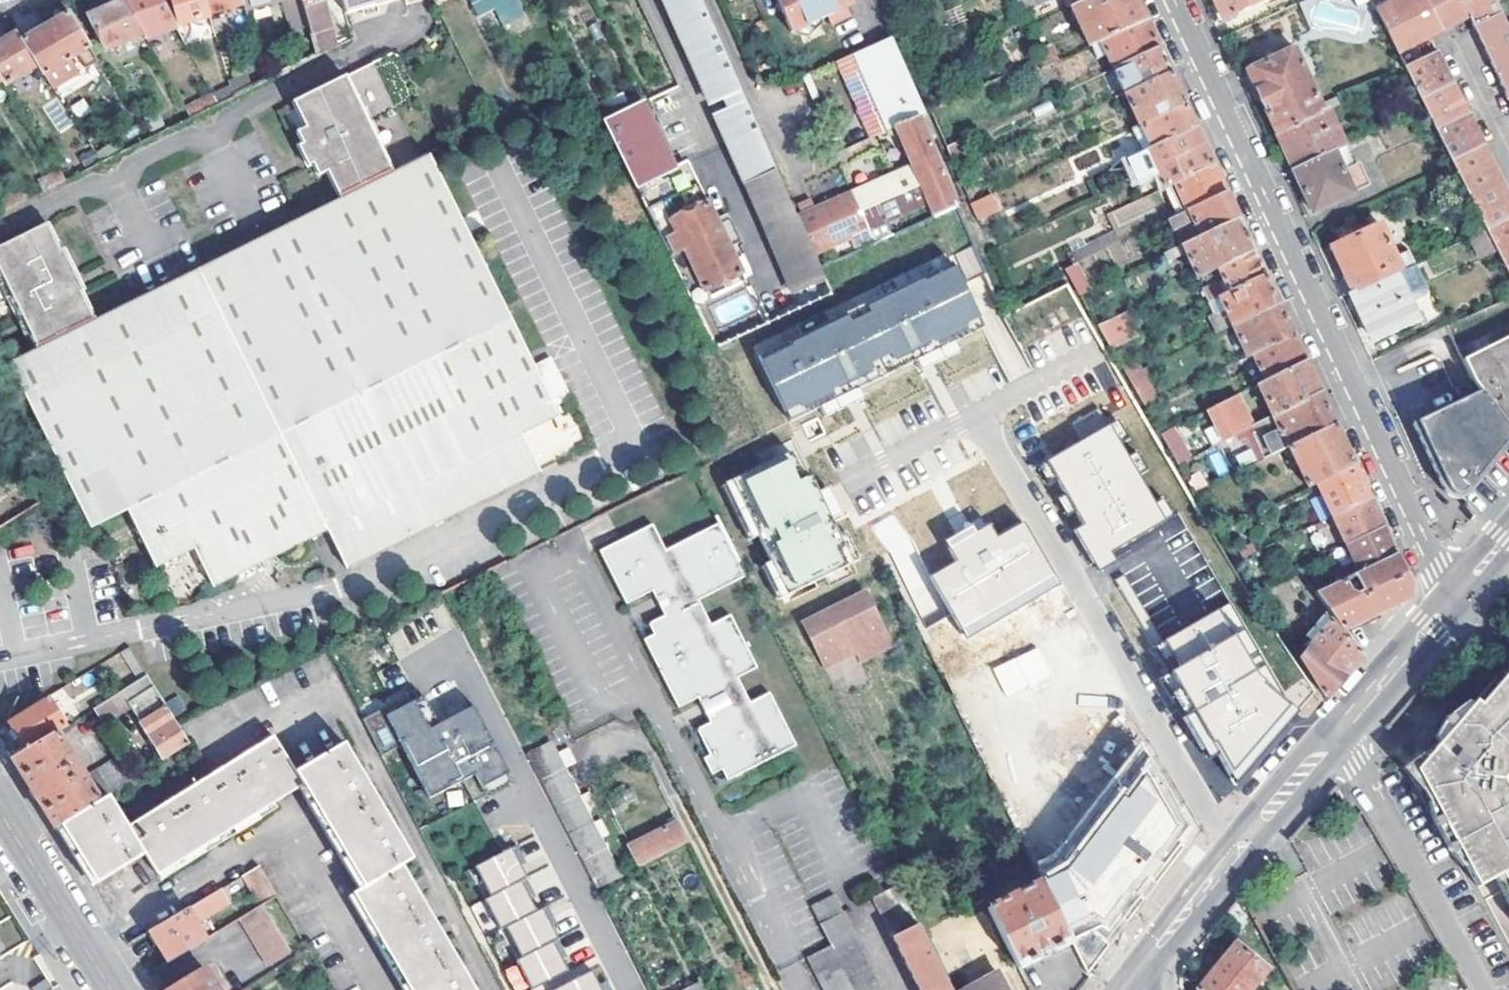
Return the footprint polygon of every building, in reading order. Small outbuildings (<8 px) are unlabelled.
[(87,16),(106,48),(141,35),(143,40),(146,40),(125,0),(87,16)] [(159,0),(126,0),(125,0),(146,40),(176,31),(159,0)] [(204,0),(171,0),(179,27),(209,18),(208,15),(204,0)] [(244,0),(204,0),(208,15),(245,5),(244,0)] [(245,5),(246,11),(285,0),(244,0),(245,5)] [(301,3),(316,58),(332,50),(317,0),(300,0),(301,3)] [(372,4),(371,0),(365,0),(342,6),(344,13),(358,9),(359,13),(374,10),(372,4)] [(474,16),(502,3),(501,0),(466,0),(474,16)] [(749,185),(775,173),(700,0),(666,0),(749,185)] [(794,34),(829,17),(833,24),(838,22),(847,17),(852,15),(849,8),(853,6),(850,0),(778,0),(794,34)] [(1016,13),(1043,0),(1015,0),(1012,1),(1016,13)] [(1068,9),(1069,8),(1080,3),(1078,0),(1063,0),(1068,9)] [(1080,3),(1069,8),(1088,49),(1093,47),(1102,42),(1147,22),(1137,1),(1137,0),(1086,0),(1080,3)] [(1223,19),(1262,0),(1214,0),(1223,19)] [(1375,4),(1508,270),(1508,193),(1430,35),(1470,15),(1508,97),(1508,27),(1496,0),(1384,0),(1375,4)] [(90,49),(70,15),(49,27),(69,61),(90,49)] [(267,82),(305,64),(295,27),(288,20),(251,29),(267,82)] [(1147,22),(1102,42),(1108,54),(1115,70),(1159,49),(1157,44),(1147,22)] [(69,61),(49,27),(21,43),(35,68),(41,78),(69,61)] [(16,34),(0,43),(0,77),(2,80),(6,86),(35,68),(21,43),(16,34)] [(892,38),(853,55),(888,132),(895,129),(913,168),(797,218),(819,265),(826,262),(822,252),(850,239),(854,248),(873,240),(869,230),(884,224),(928,204),(934,216),(956,206),(918,118),(926,114),(892,38)] [(1102,42),(1093,47),(1099,59),(1108,54),(1102,42)] [(1277,134),(1323,112),(1293,48),(1247,71),(1277,134)] [(1159,49),(1115,70),(1126,94),(1171,74),(1168,68),(1159,49)] [(1036,57),(1042,71),(1057,63),(1051,50),(1036,57)] [(1183,100),(1171,74),(1126,94),(1141,126),(1186,105),(1183,100)] [(391,172),(372,134),(366,137),(354,111),(359,108),(343,76),(288,103),(301,129),(308,143),(301,146),(295,150),(305,169),(309,167),(316,178),(324,174),(336,199),(391,172)] [(211,97),(216,106),(232,99),(230,89),(211,97)] [(183,109),(189,119),(216,106),(211,97),(183,109)] [(520,99),(511,103),(514,110),(524,106),(520,99)] [(1186,105),(1141,126),(1136,128),(1146,151),(1196,127),(1194,122),(1186,105)] [(362,107),(359,108),(354,111),(366,137),(372,134),(375,132),(362,107)] [(606,124),(695,307),(708,301),(705,292),(740,272),(727,245),(715,220),(685,158),(665,168),(637,108),(606,124)] [(1323,112),(1277,134),(1294,170),(1332,152),(1343,147),(1327,111),(1323,112)] [(1142,178),(1157,171),(1165,189),(1169,187),(1176,184),(1214,166),(1205,146),(1196,127),(1146,151),(1137,155),(1133,157),(1142,178)] [(1136,128),(1126,133),(1137,155),(1146,151),(1136,128)] [(293,133),(301,146),(308,143),(301,129),(293,133)] [(947,147),(951,158),(972,148),(967,138),(947,147)] [(1343,147),(1332,152),(1343,175),(1354,170),(1343,147)] [(51,170),(60,185),(96,167),(85,151),(51,170)] [(1358,168),(1354,170),(1343,175),(1332,152),(1294,170),(1313,212),(1367,186),(1358,168)] [(6,364),(86,526),(121,509),(149,566),(188,548),(207,586),(279,552),(321,532),(339,569),(536,475),(518,437),(555,419),(427,154),(391,172),(336,199),(307,213),(307,215),(94,320),(28,353),(6,364)] [(1214,166),(1176,184),(1189,211),(1226,193),(1216,172),(1214,166)] [(795,287),(755,307),(763,324),(829,293),(818,267),(775,173),(749,185),(795,287)] [(1182,214),(1189,211),(1176,184),(1169,187),(1182,214)] [(1182,214),(1151,229),(1164,256),(1239,221),(1229,199),(1226,193),(1189,211),(1182,214)] [(973,204),(979,222),(1001,212),(992,196),(973,204)] [(736,241),(724,216),(715,220),(727,245),(736,241)] [(0,279),(22,322),(26,320),(32,332),(27,335),(34,350),(94,320),(80,289),(83,288),(61,244),(57,246),(44,220),(0,242),(0,267),(5,276),(0,279)] [(1239,221),(1164,256),(1179,288),(1209,274),(1254,253),(1242,227),(1239,221)] [(869,230),(873,240),(887,233),(884,224),(869,230)] [(1379,226),(1330,249),(1351,294),(1396,273),(1400,271),(1379,226)] [(1114,232),(1097,240),(1102,252),(1120,244),(1114,232)] [(1068,254),(1073,266),(1076,264),(1102,252),(1097,240),(1068,254)] [(954,254),(966,282),(985,273),(972,245),(954,254)] [(1257,258),(1254,253),(1209,274),(1220,298),(1265,277),(1257,258)] [(801,335),(758,356),(785,412),(815,397),(820,407),(858,389),(853,378),(882,364),(911,350),(916,361),(955,342),(950,332),(978,318),(951,262),(909,283),(881,296),(828,322),(801,335)] [(1065,270),(1068,274),(1080,295),(1091,291),(1076,264),(1073,266),(1065,270)] [(1426,290),(1414,264),(1400,271),(1396,273),(1409,303),(1425,296),(1426,290)] [(881,296),(909,283),(904,273),(877,286),(881,296)] [(1351,294),(1372,340),(1417,319),(1409,303),(1396,273),(1351,294)] [(1220,298),(1227,311),(1234,326),(1279,305),(1276,299),(1265,277),(1220,298)] [(0,279),(0,297),(14,326),(22,322),(0,279)] [(1216,316),(1227,311),(1220,298),(1209,303),(1216,316)] [(1279,305),(1234,326),(1247,356),(1253,354),(1293,334),(1282,311),(1279,305)] [(801,335),(828,322),(823,312),(796,325),(801,335)] [(1139,336),(1126,312),(1098,325),(1112,349),(1126,342),(1139,336)] [(950,332),(955,342),(983,328),(978,318),(950,332)] [(22,322),(14,326),(21,339),(27,335),(32,332),(26,320),(22,322)] [(1293,334),(1253,354),(1265,381),(1306,362),(1303,356),(1293,334)] [(34,350),(27,335),(21,339),(28,353),(34,350)] [(1463,362),(1474,384),(1480,392),(1508,431),(1508,339),(1463,362)] [(955,342),(916,361),(921,370),(959,352),(955,342)] [(1141,369),(1126,342),(1112,349),(1127,375),(1141,369)] [(853,378),(858,389),(916,361),(911,350),(882,364),(853,378)] [(1265,381),(1259,384),(1275,416),(1321,395),(1309,368),(1306,362),(1265,381)] [(1158,399),(1141,369),(1127,375),(1146,406),(1158,399)] [(858,389),(820,407),(825,417),(863,399),(858,389)] [(1480,392),(1410,430),(1442,496),(1444,498),(1447,499),(1450,499),(1455,499),(1459,497),(1462,496),(1465,494),(1481,475),(1508,440),(1508,431),(1480,392)] [(1224,438),(1225,440),(1251,427),(1254,426),(1239,395),(1209,409),(1216,424),(1205,430),(1213,444),(1224,438)] [(1254,426),(1251,427),(1267,459),(1336,426),(1324,401),(1321,395),(1275,416),(1254,426)] [(815,397),(785,412),(790,422),(820,407),(815,397)] [(1107,551),(1171,514),(1162,497),(1153,503),(1136,474),(1146,469),(1136,451),(1126,456),(1118,441),(1127,436),(1117,418),(1035,464),(1047,484),(1056,479),(1063,492),(1054,498),(1064,516),(1074,510),(1081,523),(1072,529),(1095,570),(1112,560),(1107,551)] [(1306,481),(1300,484),(1304,491),(1319,484),(1355,468),(1345,446),(1336,426),(1267,459),(1243,470),(1253,491),(1289,471),(1284,459),(1293,455),(1306,481)] [(1188,457),(1172,427),(1160,432),(1178,462),(1188,457)] [(1216,476),(1228,471),(1221,450),(1209,455),(1216,476)] [(805,480),(791,452),(732,481),(759,536),(771,561),(787,594),(847,565),(840,550),(846,547),(839,534),(832,518),(824,503),(819,492),(811,476),(805,480)] [(1178,462),(1195,492),(1198,492),(1206,487),(1188,457),(1178,462)] [(1355,468),(1319,484),(1321,489),(1316,491),(1319,496),(1323,494),(1334,517),(1370,499),(1358,474),(1355,468)] [(759,536),(732,481),(722,485),(749,540),(759,536)] [(828,487),(819,492),(824,503),(832,518),(841,514),(828,487)] [(1370,499),(1334,517),(1348,547),(1384,530),(1381,524),(1370,499)] [(966,639),(1059,582),(1020,518),(997,532),(986,515),(943,541),(954,558),(927,575),(966,639)] [(650,524),(595,552),(623,606),(650,592),(662,615),(645,624),(650,635),(639,640),(673,709),(693,699),(699,711),(705,724),(693,732),(705,757),(698,761),(707,776),(716,772),(722,782),(793,746),(766,691),(746,700),(733,676),(754,666),(728,616),(710,625),(698,601),(743,577),(716,523),(663,550),(650,524)] [(1356,563),(1333,574),(1338,585),(1396,557),(1386,535),(1384,530),(1348,547),(1356,563)] [(840,550),(847,565),(860,559),(846,531),(839,534),(846,547),(840,550)] [(1338,585),(1317,595),(1327,608),(1335,619),(1344,631),(1350,628),(1373,616),(1392,606),(1409,597),(1410,587),(1399,563),(1396,557),(1338,585)] [(787,594),(771,561),(761,566),(778,599),(787,594)] [(1252,676),(1215,608),(1161,638),(1126,577),(1117,582),(1166,669),(1157,675),(1203,757),(1213,752),(1232,785),(1296,712),(1252,676)] [(818,661),(885,627),(865,587),(797,621),(818,661)] [(1301,641),(1311,648),(1335,619),(1327,608),(1301,641)] [(1344,676),(1361,656),(1357,650),(1344,631),(1335,619),(1311,648),(1301,659),(1322,690),(1327,697),(1344,676)] [(885,627),(818,661),(822,668),(852,652),(857,663),(895,645),(885,627)] [(1038,647),(992,667),(1004,696),(1050,676),(1038,647)] [(127,648),(119,652),(138,682),(145,677),(127,648)] [(325,653),(332,667),(343,662),(336,648),(325,653)] [(1504,653),(1435,742),(1442,749),(1448,755),(1432,777),(1486,876),(1507,864),(1508,867),(1508,657),(1504,653)] [(103,703),(110,716),(127,705),(163,762),(189,746),(174,723),(145,677),(138,682),(103,703)] [(422,697),(412,703),(427,731),(437,726),(422,697)] [(65,728),(46,698),(8,723),(26,753),(57,734),(65,728)] [(395,702),(361,721),(380,757),(400,747),(428,800),(462,782),(473,803),(512,782),(472,707),(437,726),(427,731),(412,703),(399,710),(395,702)] [(26,753),(12,761),(14,765),(32,795),(54,830),(59,826),(100,801),(84,777),(57,734),(26,753)] [(127,827),(108,796),(100,801),(59,826),(79,857),(95,883),(144,854),(157,875),(273,805),(297,791),(301,788),(362,890),(355,893),(350,897),(405,989),(474,989),(464,974),(438,931),(410,884),(400,867),(410,861),(392,831),(359,774),(343,746),(293,774),(272,739),(250,753),(194,787),(150,813),(127,827)] [(1194,831),(1143,741),(1057,857),(1035,868),(1042,882),(1072,943),(1086,972),(1099,955),(1194,831)] [(1442,749),(1435,742),(1422,759),(1432,777),(1448,755),(1442,749)] [(547,745),(524,756),(594,891),(617,879),(563,776),(547,745)] [(137,779),(122,754),(84,777),(100,801),(108,796),(137,779)] [(301,788),(297,791),(355,893),(362,890),(301,788)] [(607,801),(614,815),(638,804),(630,789),(607,801)] [(273,805),(157,875),(161,881),(277,811),(273,805)] [(630,847),(641,866),(688,843),(677,823),(630,847)] [(474,868),(489,897),(483,900),(499,931),(505,929),(521,959),(515,962),(530,989),(534,989),(568,973),(552,943),(557,940),(542,910),(536,913),(520,882),(527,879),(511,849),(474,868)] [(237,900),(246,915),(260,906),(274,897),(257,869),(240,880),(248,893),(237,900)] [(1493,888),(1508,916),(1508,880),(1493,888)] [(1042,882),(990,909),(1020,969),(1072,943),(1042,882)] [(899,886),(874,898),(920,989),(951,989),(899,886)] [(149,933),(167,963),(204,941),(195,926),(228,905),(221,892),(186,913),(185,911),(149,933)] [(811,908),(832,948),(854,989),(884,989),(836,896),(811,908)] [(350,897),(346,899),(398,989),(405,989),(350,897)] [(566,897),(548,906),(556,921),(573,912),(566,897)] [(239,919),(266,965),(288,953),(260,906),(246,915),(239,919)] [(1196,989),(1247,989),(1265,969),(1233,942),(1196,989)] [(823,989),(854,989),(832,948),(808,960),(823,989)] [(170,989),(215,989),(203,971),(170,989)] [(556,989),(601,989),(591,972),(556,989)] [(998,974),(967,989),(1007,989),(998,974)]
